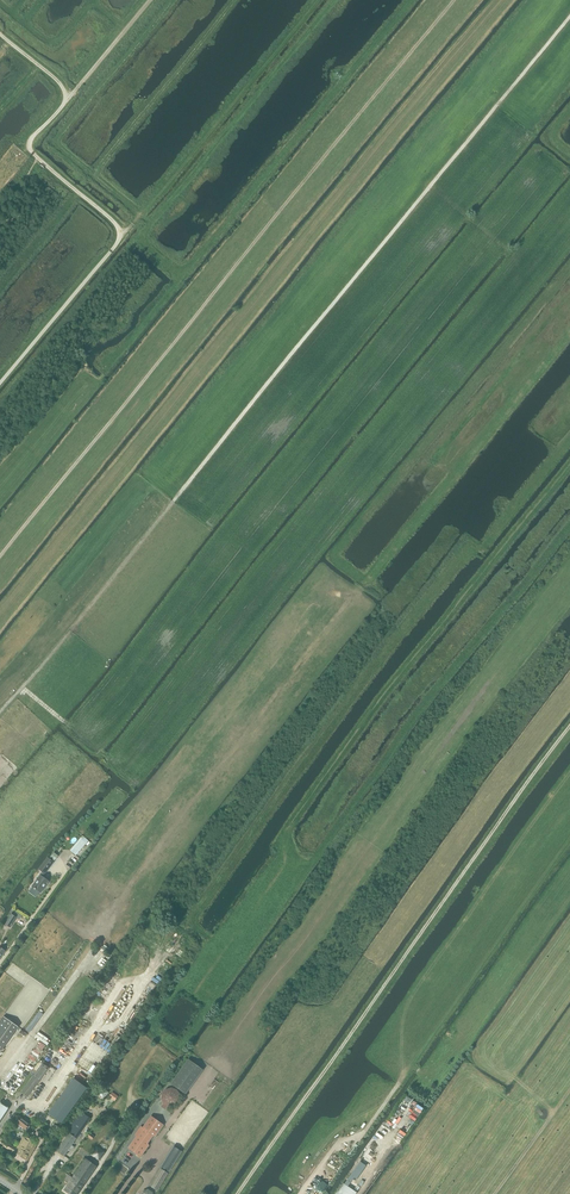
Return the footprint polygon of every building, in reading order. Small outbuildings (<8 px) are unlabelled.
[(76,855),(89,841),(83,836),(70,850),(76,855)] [(59,856),(54,852),(50,857),(55,861),(59,856)] [(43,873),(41,876),(33,886),(41,893),(49,882),(42,877),(45,874),(54,862),(48,858),(39,870),(43,873)] [(11,914),(5,924),(10,928),(16,917),(11,914)] [(30,1033),(40,1018),(36,1015),(26,1030),(30,1033)] [(0,1021),(0,1050),(1,1051),(19,1027),(4,1016),(0,1021)] [(170,1083),(185,1093),(202,1069),(188,1059),(170,1083)] [(43,1063),(34,1076),(40,1080),(49,1068),(43,1063)] [(34,1076),(33,1077),(22,1092),(28,1096),(40,1080),(34,1076)] [(101,1087),(96,1095),(104,1100),(109,1092),(101,1087)] [(161,1098),(164,1103),(161,1107),(166,1110),(168,1107),(174,1107),(178,1104),(181,1099),(180,1094),(177,1089),(172,1087),(166,1089),(162,1093),(161,1098)] [(0,1102),(0,1121),(9,1108),(0,1102)] [(81,1111),(66,1132),(69,1133),(71,1135),(74,1137),(76,1138),(77,1139),(91,1119),(81,1111)] [(149,1143),(154,1136),(156,1137),(164,1125),(151,1116),(143,1127),(141,1126),(135,1135),(136,1136),(128,1148),(141,1157),(150,1145),(149,1143)] [(31,1124),(21,1117),(16,1123),(26,1130),(31,1124)] [(55,1134),(59,1127),(55,1125),(51,1131),(55,1134)] [(69,1133),(57,1151),(64,1156),(76,1138),(74,1137),(71,1135),(69,1133)] [(37,1143),(25,1136),(21,1142),(34,1149),(37,1143)] [(0,1143),(0,1144),(28,1161),(31,1155),(18,1147),(17,1148),(2,1140),(0,1143)] [(18,1147),(31,1155),(34,1149),(21,1142),(18,1147)] [(91,1154),(100,1160),(105,1152),(97,1146),(91,1154)] [(173,1146),(161,1167),(170,1172),(182,1151),(173,1146)] [(70,1182),(64,1190),(70,1193),(78,1193),(97,1167),(86,1160),(73,1178),(68,1175),(66,1179),(70,1182)] [(158,1190),(168,1173),(161,1169),(152,1186),(158,1190)] [(335,1193),(355,1193),(357,1192),(343,1182),(335,1193)]
